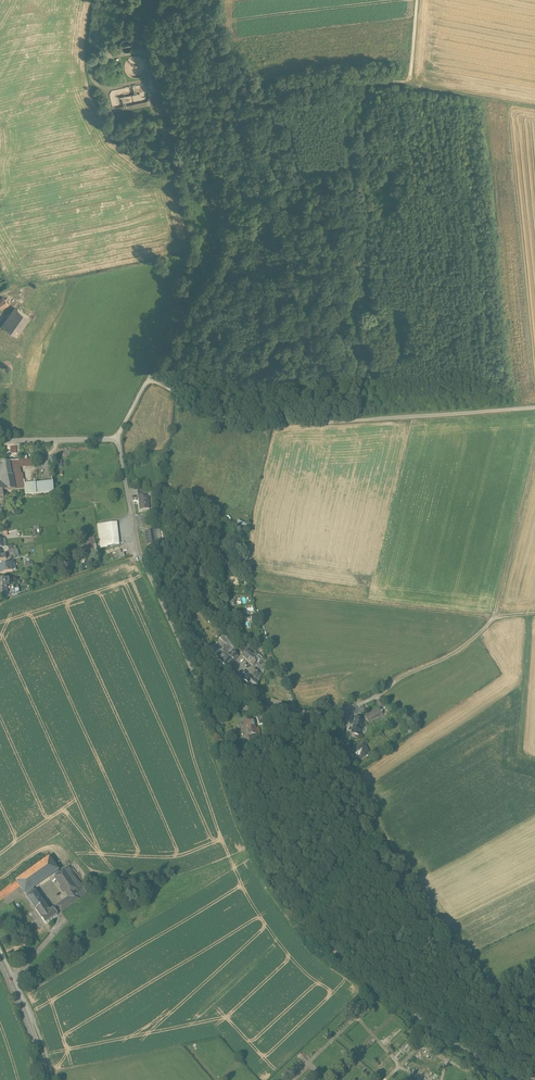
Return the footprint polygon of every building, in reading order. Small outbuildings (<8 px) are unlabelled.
[(122,42),(122,44),(122,47),(123,49),(125,50),(127,51),(130,50),(133,49),(134,47),(134,44),(134,42),(133,40),(130,38),(127,38),(125,39),(123,40),(122,42)] [(114,42),(106,43),(108,51),(115,49),(114,42)] [(0,300),(0,311),(11,304),(7,299),(4,300),(3,298),(0,300)] [(17,309),(5,328),(16,336),(29,317),(17,309)] [(6,462),(0,463),(1,468),(4,484),(5,491),(14,490),(13,482),(10,467),(9,461),(6,462)] [(55,481),(25,485),(26,495),(56,492),(55,481)] [(23,482),(13,482),(14,490),(24,489),(23,482)] [(148,498),(139,499),(140,511),(150,510),(148,498)] [(118,522),(98,525),(100,548),(121,546),(118,522)] [(153,533),(148,534),(149,542),(153,542),(154,546),(161,545),(160,536),(153,537),(153,533)] [(94,537),(83,540),(85,550),(97,548),(94,537)] [(120,549),(102,555),(104,562),(124,555),(123,552),(121,552),(120,549)] [(0,566),(0,573),(13,570),(11,563),(5,565),(0,566)] [(229,639),(224,634),(220,640),(222,641),(227,645),(229,639)] [(227,645),(222,641),(218,647),(222,651),(223,650),(227,645)] [(237,652),(234,650),(233,651),(228,645),(223,653),(227,657),(233,662),(238,656),(235,654),(237,652)] [(252,650),(250,653),(247,650),(247,651),(246,650),(243,652),(244,654),(242,656),(248,661),(253,655),(255,653),(252,650)] [(233,662),(227,657),(223,653),(222,652),(216,659),(222,663),(223,662),(228,667),(233,662)] [(258,660),(253,655),(248,661),(253,666),(256,663),(257,664),(259,662),(258,661),(258,660)] [(257,673),(254,670),(248,675),(251,678),(258,684),(260,679),(261,676),(257,673)] [(251,678),(248,675),(243,681),(249,686),(251,684),(255,688),(258,684),(251,678)] [(380,708),(386,704),(382,698),(376,701),(380,708)] [(380,708),(366,716),(368,721),(383,713),(380,708)] [(263,715),(257,717),(259,724),(265,722),(263,715)] [(364,718),(355,716),(353,725),(352,731),(360,733),(362,725),(364,718)] [(253,719),(246,721),(249,728),(247,729),(249,735),(258,733),(256,727),(253,719)] [(258,726),(256,727),(258,733),(249,735),(251,742),(262,738),(258,726)] [(364,743),(349,751),(353,759),(363,754),(364,757),(370,754),(364,743)] [(43,861),(15,881),(19,887),(24,893),(32,888),(57,870),(44,852),(39,856),(43,861)] [(69,898),(56,907),(60,912),(81,897),(63,871),(54,876),(69,898)] [(0,892),(0,901),(19,887),(15,881),(0,892)] [(40,899),(32,888),(24,893),(32,905),(40,899)] [(49,911),(40,899),(32,905),(45,923),(56,915),(52,909),(49,911)] [(83,951),(75,945),(72,950),(80,956),(83,951)]
